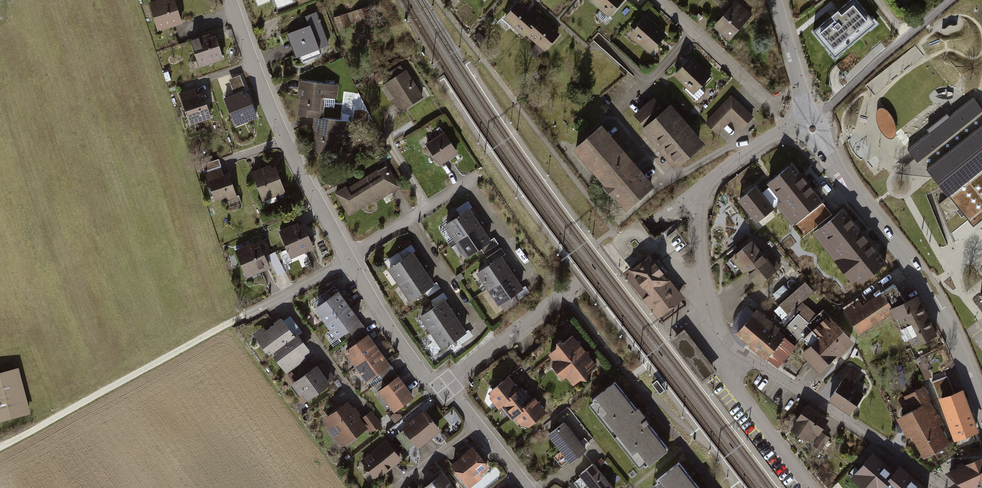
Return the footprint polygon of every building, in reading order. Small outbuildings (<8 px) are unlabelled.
[(148,3),(157,31),(183,23),(175,0),(156,0),(148,3)] [(610,18),(626,0),(590,0),(610,18)] [(813,31),(835,57),(880,20),(864,0),(848,0),(842,5),(839,2),(828,11),(832,16),(813,31)] [(520,1),(502,19),(523,38),(526,35),(544,52),(561,34),(552,25),(541,15),(538,18),(528,9),(520,1)] [(737,2),(712,28),(727,43),(753,17),(737,2)] [(366,6),(335,17),(339,28),(370,17),(366,6)] [(310,27),(287,36),(297,60),(330,47),(317,13),(306,17),(310,27)] [(667,35),(647,17),(630,37),(651,55),(667,35)] [(214,32),(190,40),(198,68),(223,60),(214,32)] [(713,75),(693,56),(674,75),(693,95),(713,75)] [(407,71),(385,84),(402,112),(424,99),(407,71)] [(340,85),(302,80),(298,115),(322,118),(325,97),(338,98),(340,85)] [(200,86),(179,93),(191,126),(212,118),(200,86)] [(248,89),(224,97),(234,126),(258,118),(248,89)] [(755,117),(732,95),(706,122),(718,134),(733,120),(743,130),(755,117)] [(973,97),(950,116),(948,114),(928,130),(930,133),(909,149),(914,156),(895,172),(912,174),(929,175),(942,190),(950,200),(951,199),(973,226),(981,219),(981,108),(973,97)] [(646,126),(642,129),(676,169),(706,144),(672,103),(664,109),(655,98),(636,114),(646,126)] [(884,109),(880,108),(878,109),(877,113),(877,119),(878,123),(881,130),(886,137),(891,139),(894,138),(896,134),(896,129),(895,123),(893,118),(889,112),(884,109)] [(316,118),(312,153),(339,156),(342,134),(352,136),(354,123),(316,118)] [(602,123),(571,148),(624,211),(654,186),(602,123)] [(444,131),(426,142),(439,164),(457,154),(444,131)] [(274,164),(252,172),(262,202),(285,193),(274,164)] [(792,164),(766,184),(780,202),(776,206),(793,227),(823,203),(792,164)] [(388,165),(335,193),(348,216),(401,188),(388,165)] [(222,169),(206,174),(215,201),(226,197),(228,201),(238,198),(229,172),(224,174),(222,169)] [(756,186),(738,201),(756,224),(774,209),(756,186)] [(802,238),(832,215),(823,203),(793,227),(802,238)] [(470,208),(443,226),(465,260),(492,242),(483,229),(476,218),(470,208)] [(861,284),(887,264),(844,209),(813,234),(852,284),(857,280),(861,284)] [(303,221),(279,231),(291,259),(314,249),(303,221)] [(752,240),(731,258),(756,287),(777,270),(752,240)] [(270,270),(260,243),(237,252),(246,279),(270,270)] [(415,252),(389,268),(410,301),(435,285),(428,273),(420,260),(415,252)] [(645,293),(661,313),(681,297),(649,255),(628,271),(645,293)] [(503,256),(477,272),(498,305),(524,288),(517,277),(511,268),(503,256)] [(814,292),(805,282),(780,305),(789,315),(796,308),(803,302),(814,292)] [(339,292),(315,309),(336,340),(360,323),(350,308),(347,303),(339,292)] [(859,302),(844,312),(859,336),(895,314),(883,293),(862,306),(859,302)] [(919,295),(893,307),(911,347),(938,335),(919,295)] [(445,301),(420,318),(442,349),(467,332),(459,321),(451,310),(445,301)] [(798,314),(809,324),(818,315),(803,302),(796,308),(800,312),(798,314)] [(787,335),(756,309),(736,333),(766,359),(787,335)] [(807,326),(813,331),(829,315),(823,310),(818,315),(809,324),(807,326)] [(853,343),(829,315),(813,331),(820,338),(802,354),(819,373),(853,343)] [(272,352),(286,372),(312,355),(298,333),(295,335),(283,316),(249,338),(263,358),(272,352)] [(715,371),(684,331),(669,343),(700,383),(715,371)] [(376,346),(368,335),(345,352),(367,383),(391,367),(380,352),(376,346)] [(574,335),(549,354),(555,362),(551,365),(562,379),(565,377),(572,386),(598,366),(574,335)] [(322,361),(289,386),(303,404),(336,379),(322,361)] [(862,372),(852,366),(829,400),(850,414),(863,394),(852,387),(862,372)] [(31,414),(19,368),(0,373),(0,422),(31,414)] [(931,381),(954,443),(980,433),(964,389),(955,392),(949,375),(931,381)] [(512,381),(509,376),(486,394),(497,409),(502,405),(513,420),(516,418),(526,431),(549,413),(543,406),(536,396),(532,399),(527,392),(522,386),(518,388),(512,381)] [(399,377),(376,392),(391,415),(414,400),(399,377)] [(667,449),(614,381),(594,397),(647,465),(667,449)] [(911,411),(897,419),(907,439),(911,437),(923,459),(951,444),(942,427),(945,425),(924,387),(903,397),(911,411)] [(350,402),(323,420),(342,447),(368,429),(361,419),(350,402)] [(827,420),(807,407),(791,430),(812,443),(827,420)] [(427,411),(403,428),(417,449),(441,432),(427,411)] [(382,426),(371,412),(361,419),(372,434),(382,426)] [(565,422),(549,435),(571,463),(587,450),(565,422)] [(829,438),(823,434),(815,446),(821,450),(829,438)] [(402,463),(387,442),(360,460),(374,481),(402,463)] [(451,467),(468,487),(474,487),(484,480),(481,477),(490,469),(473,449),(451,467)] [(900,466),(895,473),(873,453),(849,480),(859,487),(925,487),(900,466)] [(946,471),(966,487),(981,487),(981,454),(946,471)] [(677,463),(657,479),(664,487),(697,487),(677,463)] [(594,464),(578,476),(588,487),(612,487),(594,464)] [(423,487),(455,487),(443,473),(423,487)]
